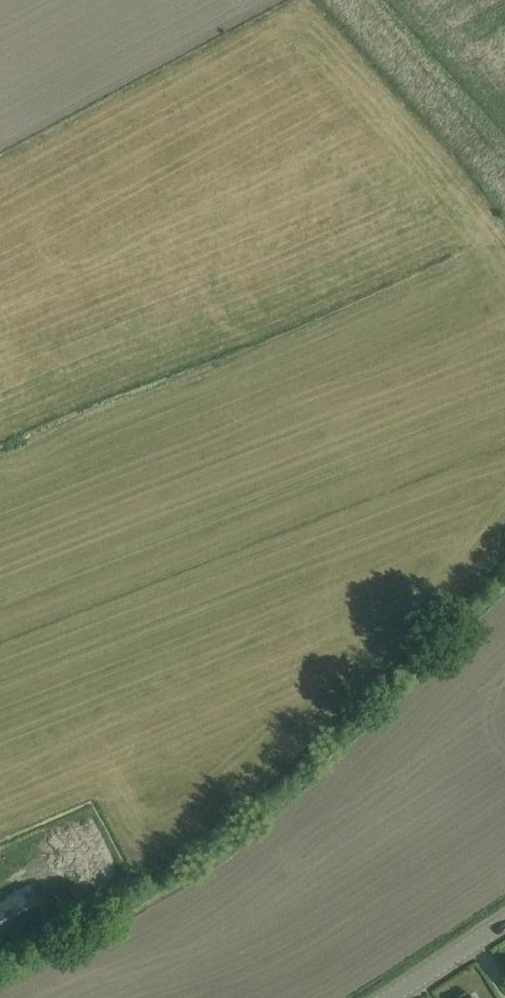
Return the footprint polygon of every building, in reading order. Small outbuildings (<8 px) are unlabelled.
[(10,939),(0,921),(0,944),(10,939)]
